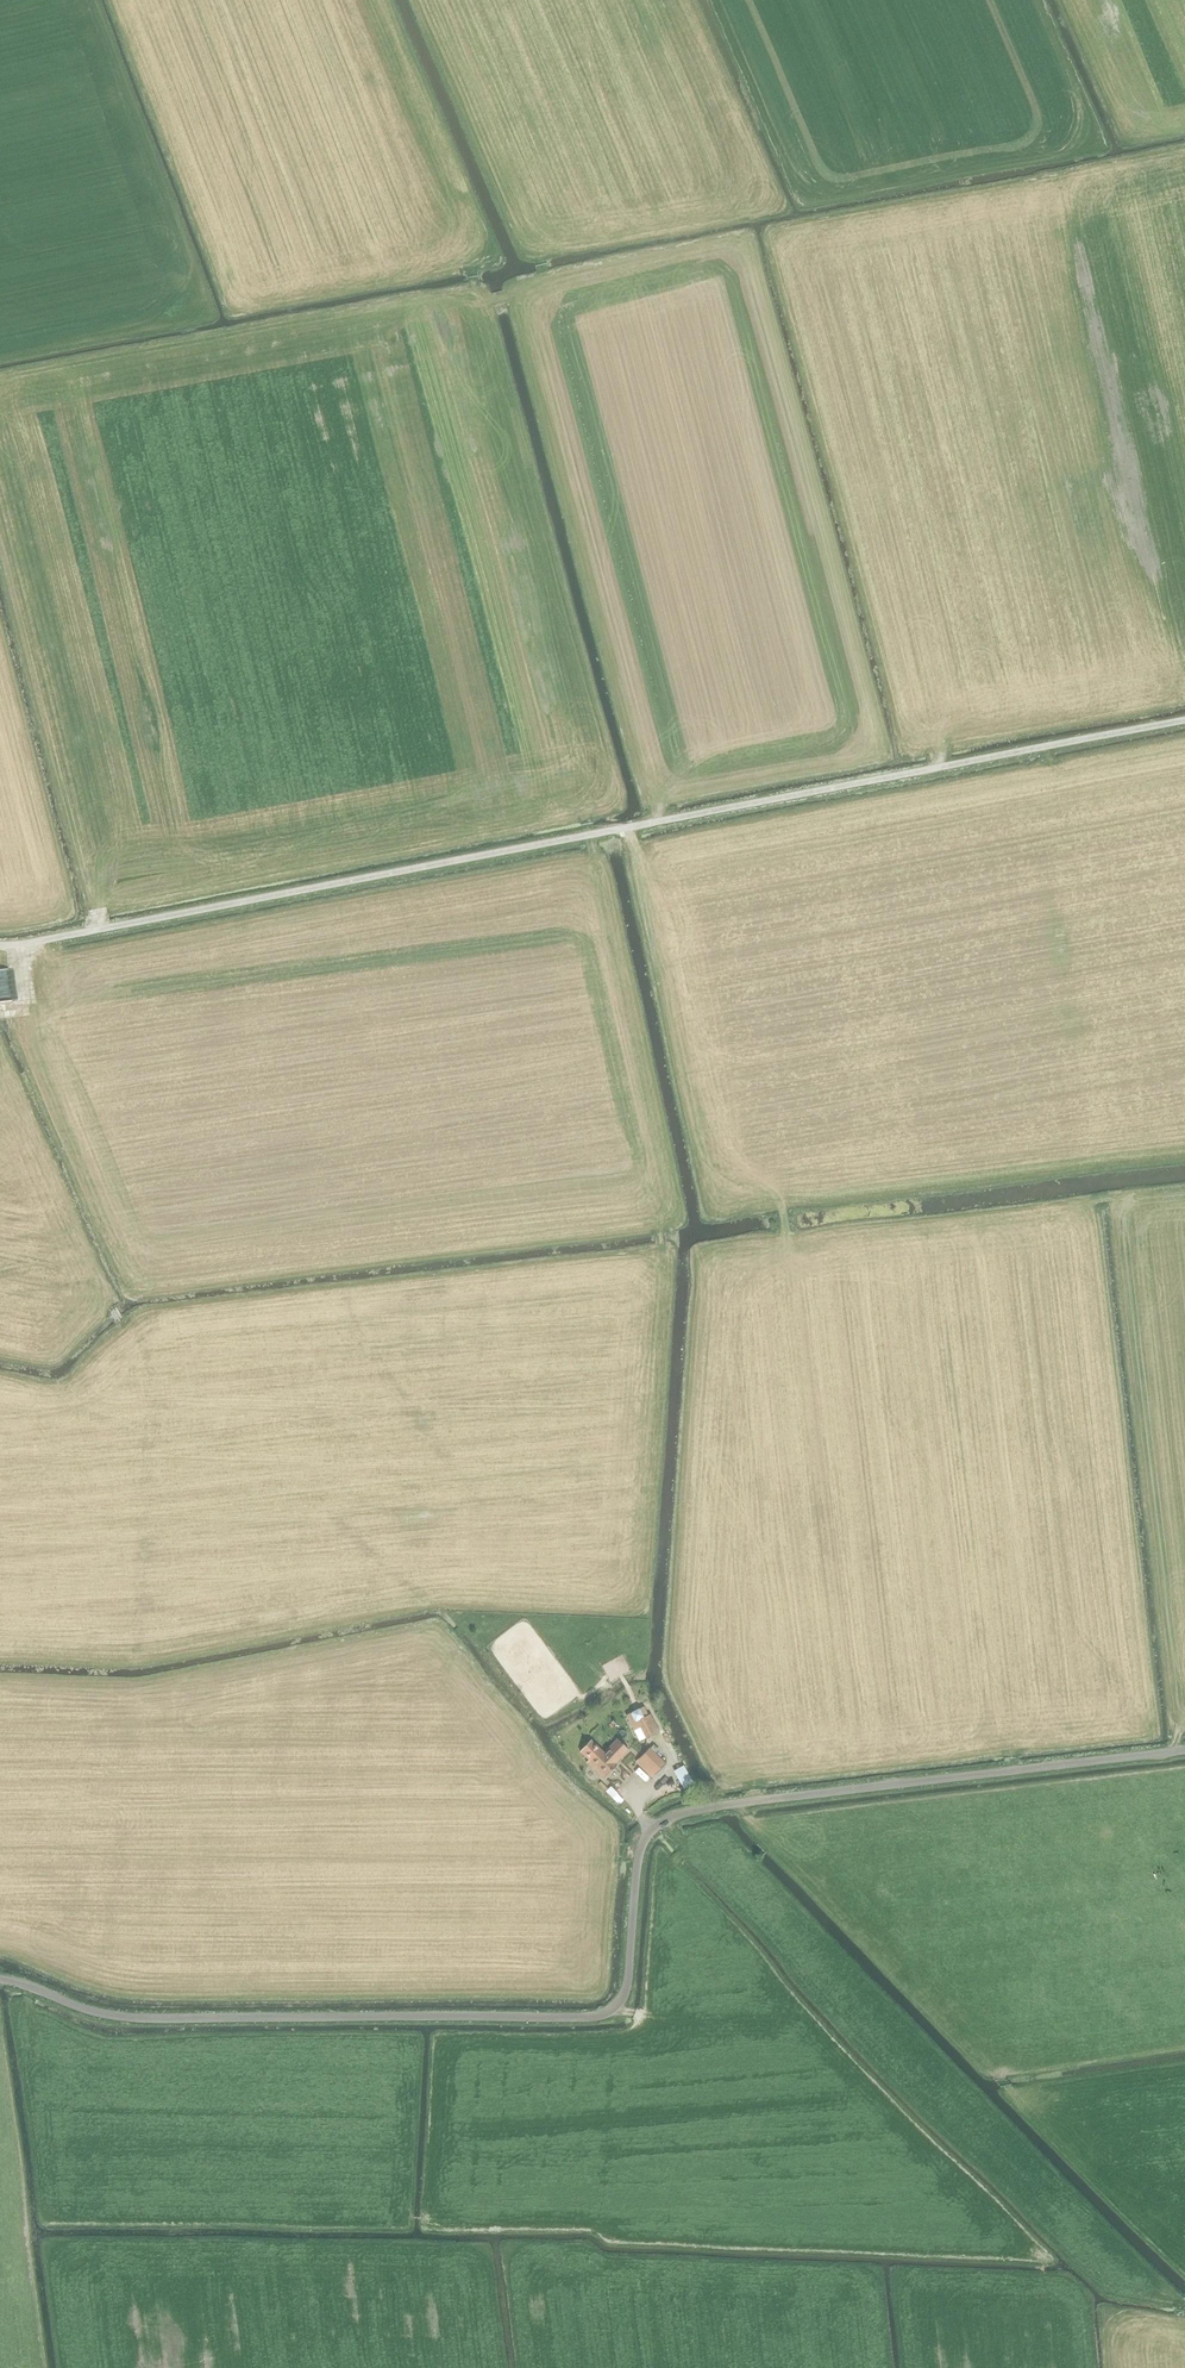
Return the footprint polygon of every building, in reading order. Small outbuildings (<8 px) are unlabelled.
[(0,970),(0,995),(7,994),(6,985),(15,984),(12,968),(0,970)] [(643,1706),(625,1715),(633,1730),(639,1727),(645,1738),(659,1731),(650,1714),(648,1715),(643,1706)] [(603,1753),(590,1740),(579,1751),(588,1760),(585,1762),(603,1779),(617,1765),(615,1763),(629,1749),(617,1739),(603,1753)] [(650,1748),(639,1759),(654,1774),(665,1763),(650,1748)]
